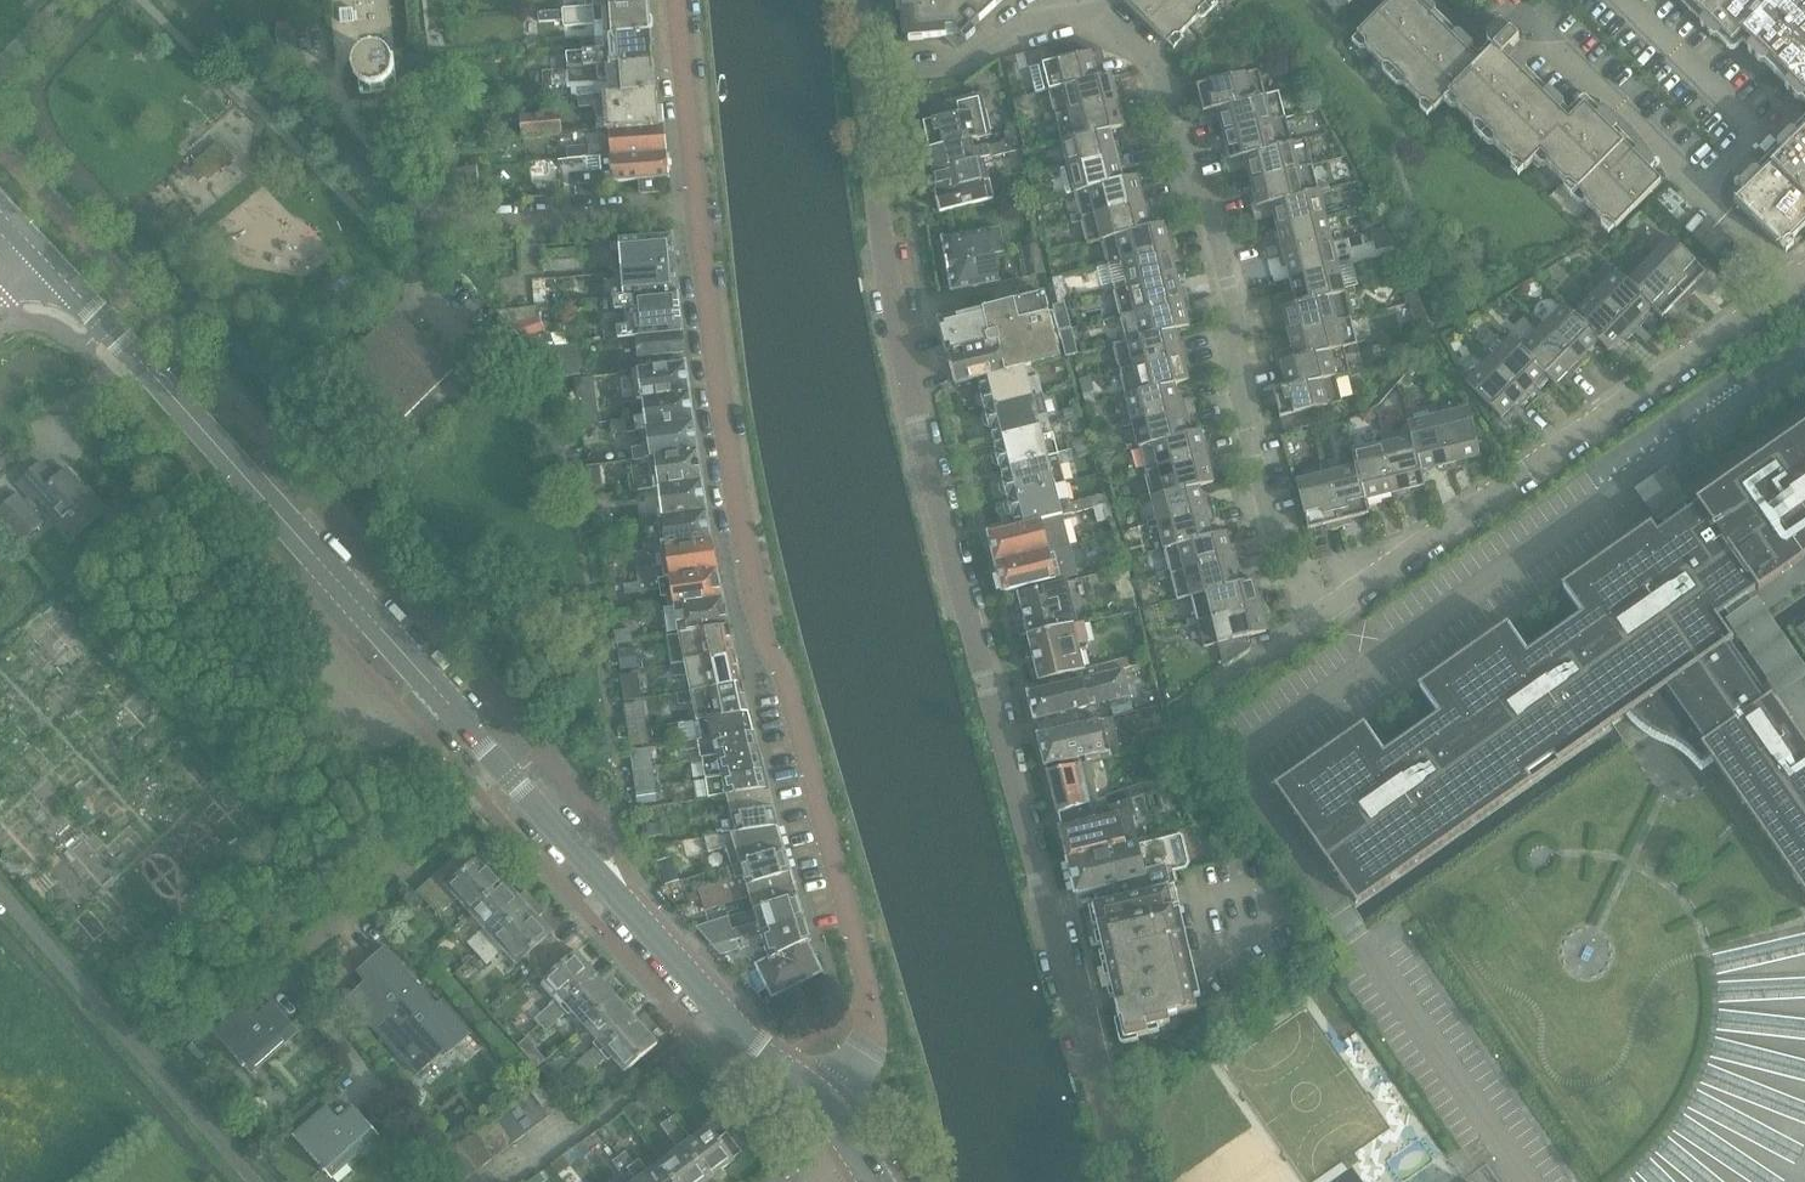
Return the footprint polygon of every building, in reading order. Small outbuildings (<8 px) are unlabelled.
[(340,10),(340,12),(341,23),(344,23),(354,22),(368,21),(391,19),(389,0),(339,0),(340,10)] [(587,10),(649,5),(648,0),(586,0),(587,10)] [(895,14),(902,14),(902,15),(903,15),(903,13),(908,13),(910,41),(947,38),(959,51),(977,34),(973,29),(1005,0),(894,0),(895,14)] [(1168,44),(1176,37),(1181,37),(1199,18),(1200,13),(1212,0),(1122,0),(1168,44)] [(1616,229),(1661,183),(1584,108),(1569,123),(1513,68),(1520,62),(1510,51),(1519,41),(1512,34),(1513,34),(1512,28),(1508,23),(1503,24),(1502,23),(1488,38),(1489,38),(1488,39),(1488,44),(1494,50),(1480,65),(1414,0),(1394,0),(1358,36),(1366,44),(1366,49),(1385,67),(1390,67),(1403,81),(1403,86),(1422,104),(1427,104),(1435,112),(1450,96),(1457,103),(1457,108),(1476,126),(1481,126),(1494,140),(1495,145),(1513,163),(1518,163),(1526,171),(1541,155),(1547,161),(1547,166),(1566,184),(1571,185),(1585,198),(1585,203),(1603,221),(1608,221),(1616,229)] [(1733,44),(1743,34),(1804,95),(1804,0),(1688,0),(1733,44)] [(588,11),(564,13),(564,21),(565,29),(596,26),(604,26),(605,38),(651,34),(649,5),(588,11)] [(564,13),(539,15),(540,24),(564,21),(564,13)] [(295,59),(291,29),(276,30),(280,61),(295,59)] [(598,52),(568,54),(570,70),(571,70),(654,63),(651,34),(605,38),(606,51),(598,52)] [(1082,40),(1026,53),(1030,69),(1036,95),(1050,91),(1099,79),(1098,79),(1094,63),(1099,61),(1097,51),(1086,54),(1082,40)] [(361,95),(383,93),(398,92),(395,54),(357,57),(361,95)] [(654,63),(571,70),(573,86),(595,85),(596,98),(611,96),(656,91),(654,63)] [(1266,97),(1266,96),(1259,71),(1226,79),(1222,64),(1194,71),(1202,103),(1196,105),(1198,113),(1266,97)] [(570,70),(553,71),(554,84),(571,82),(570,70)] [(1055,112),(1045,115),(1046,119),(1056,117),(1124,100),(1122,91),(1116,92),(1112,75),(1098,79),(1099,79),(1050,91),(1055,112)] [(543,84),(518,86),(519,101),(519,102),(545,100),(543,84)] [(518,86),(499,87),(501,103),(519,101),(518,86)] [(609,130),(660,126),(657,91),(656,91),(611,96),(596,98),(580,100),(582,109),(607,107),(609,130)] [(977,139),(992,135),(983,93),(942,103),(945,118),(924,123),(930,150),(973,140),(977,139)] [(1225,135),(1287,119),(1280,93),(1266,96),(1266,97),(1198,113),(1201,123),(1220,118),(1225,135)] [(1056,117),(1046,119),(1047,123),(1057,120),(1063,142),(1111,129),(1111,131),(1125,127),(1121,110),(1126,108),(1124,100),(1056,117)] [(522,137),(563,134),(561,112),(520,116),(522,137)] [(1287,119),(1225,135),(1229,151),(1223,152),(1225,162),(1293,144),(1293,143),(1287,119)] [(660,126),(609,130),(610,145),(589,148),(591,158),(601,158),(611,157),(667,151),(664,125),(660,126)] [(1068,163),(1058,166),(1059,170),(1060,170),(1069,167),(1123,154),(1121,145),(1115,146),(1111,131),(1111,129),(1063,142),(1068,163)] [(1006,141),(1003,142),(1004,146),(1006,156),(1021,153),(1015,130),(1005,133),(1006,141)] [(1734,202),(1759,227),(1781,247),(1786,252),(1786,253),(1787,252),(1793,246),(1793,240),(1804,228),(1804,130),(1734,202)] [(195,160),(192,161),(196,166),(198,169),(205,178),(209,183),(236,161),(225,147),(220,140),(195,160)] [(930,151),(926,156),(927,164),(933,166),(935,173),(957,168),(991,160),(988,148),(976,151),(973,140),(930,150),(930,151)] [(1252,182),(1314,167),(1307,140),(1293,143),(1293,144),(1225,162),(1228,170),(1247,165),(1252,182)] [(589,147),(568,149),(569,160),(588,158),(591,158),(589,148),(589,147)] [(578,173),(570,174),(571,186),(579,186),(641,181),(642,194),(656,192),(660,192),(658,179),(667,178),(667,180),(668,180),(669,180),(669,178),(667,151),(611,157),(601,158),(602,171),(578,173)] [(1069,167),(1060,170),(1067,195),(1076,193),(1124,181),(1123,180),(1119,164),(1125,163),(1123,154),(1069,167)] [(1000,169),(997,158),(991,160),(957,168),(935,173),(936,177),(933,177),(928,182),(930,191),(935,193),(936,196),(987,183),(984,173),(1000,169)] [(1314,167),(1252,182),(1255,198),(1250,200),(1252,209),(1320,192),(1314,167)] [(457,169),(446,170),(447,187),(458,186),(457,169)] [(1081,214),(1070,217),(1071,221),(1082,219),(1150,201),(1147,193),(1142,194),(1138,177),(1123,180),(1124,181),(1076,193),(1081,214)] [(1026,182),(1010,186),(1013,196),(1029,193),(1026,182)] [(990,183),(987,183),(936,196),(940,213),(941,213),(994,201),(990,183)] [(1320,192),(1252,209),(1254,217),(1274,213),(1278,229),(1326,217),(1320,192)] [(1082,219),(1071,221),(1072,225),(1083,222),(1089,245),(1103,241),(1102,240),(1150,229),(1150,227),(1146,212),(1152,210),(1150,201),(1082,219)] [(1326,217),(1278,229),(1282,245),(1277,247),(1279,255),(1332,242),(1326,217)] [(1108,261),(1097,264),(1098,268),(1109,266),(1176,249),(1174,240),(1169,241),(1164,224),(1150,227),(1150,229),(1102,240),(1103,241),(1108,261)] [(952,291),(1000,283),(995,253),(1004,252),(1000,228),(991,230),(943,239),(947,260),(946,260),(948,270),(952,291)] [(1385,229),(1372,232),(1376,251),(1394,247),(1385,229)] [(672,236),(621,240),(623,270),(677,265),(674,236),(673,235),(672,235),(672,236)] [(1650,262),(1689,300),(1695,294),(1691,290),(1706,274),(1672,240),(1650,262)] [(1332,242),(1279,255),(1281,265),(1287,263),(1291,279),(1339,267),(1332,242)] [(1040,246),(1023,249),(1029,278),(1045,275),(1040,246)] [(544,272),(582,269),(580,248),(543,251),(544,272)] [(594,249),(583,249),(584,264),(595,264),(594,249)] [(1109,266),(1098,268),(1099,272),(1110,270),(1115,291),(1177,275),(1173,259),(1179,258),(1176,249),(1109,266)] [(1689,300),(1650,262),(1629,283),(1628,284),(1652,308),(1651,308),(1662,319),(1678,303),(1682,307),(1689,300)] [(677,265),(623,270),(624,274),(625,299),(626,299),(679,293),(677,265)] [(1295,296),(1275,301),(1278,310),(1345,293),(1356,290),(1355,287),(1344,289),(1339,267),(1291,279),(1295,296)] [(1591,284),(1589,286),(1597,294),(1637,332),(1642,327),(1637,322),(1651,308),(1652,308),(1628,284),(1629,283),(1618,273),(1599,292),(1591,284)] [(1177,275),(1115,291),(1122,316),(1189,300),(1187,291),(1181,292),(1177,275)] [(1064,277),(1052,280),(1058,304),(1069,302),(1064,277)] [(546,280),(532,281),(534,307),(535,307),(547,306),(546,281),(546,280)] [(980,379),(1035,366),(1061,359),(1045,294),(1043,295),(1041,284),(1025,286),(1025,284),(1001,289),(1004,305),(940,321),(948,355),(949,355),(956,385),(980,379)] [(1594,297),(1575,316),(1600,340),(1599,342),(1609,352),(1625,336),(1629,340),(1637,332),(1597,294),(1589,286),(1586,289),(1594,297)] [(1345,293),(1278,310),(1280,319),(1285,318),(1290,335),(1352,319),(1346,296),(1357,294),(1356,290),(1345,293)] [(625,299),(616,299),(617,312),(626,311),(626,313),(625,316),(626,325),(628,328),(628,329),(618,330),(619,338),(683,332),(679,293),(626,299),(625,299)] [(1416,293),(1404,296),(1406,306),(1411,305),(1421,302),(1416,293)] [(1189,300),(1122,316),(1128,341),(1128,342),(1176,330),(1176,331),(1190,327),(1186,310),(1191,309),(1189,300)] [(1421,302),(1411,305),(1416,328),(1431,325),(1421,302)] [(1503,306),(1502,311),(1505,315),(1511,316),(1515,313),(1515,308),(1512,303),(1507,303),(1503,306)] [(1059,306),(1054,307),(1060,332),(1072,329),(1066,304),(1059,306)] [(1538,318),(1535,321),(1543,328),(1582,367),(1588,360),(1584,356),(1599,342),(1600,340),(1575,316),(1565,306),(1546,325),(1538,318)] [(495,311),(510,327),(539,317),(535,307),(534,307),(495,311)] [(523,340),(525,339),(545,332),(546,332),(540,317),(539,317),(510,327),(523,340)] [(1352,319),(1290,335),(1294,351),(1274,355),(1276,364),(1344,347),(1344,349),(1358,345),(1352,319)] [(1522,349),(1521,350),(1546,374),(1545,375),(1556,385),(1571,370),(1575,374),(1582,367),(1543,328),(1535,321),(1532,323),(1540,331),(1522,349)] [(1072,329),(1060,332),(1067,357),(1068,357),(1073,355),(1079,354),(1072,329)] [(1426,329),(1416,340),(1424,348),(1435,337),(1426,329)] [(1119,367),(1109,370),(1110,374),(1120,371),(1188,355),(1186,345),(1180,346),(1176,331),(1176,330),(1128,342),(1128,341),(1114,345),(1119,367)] [(552,335),(545,332),(525,339),(529,350),(556,347),(552,335)] [(683,332),(619,338),(621,352),(638,351),(639,358),(640,370),(687,364),(685,354),(683,332)] [(1484,351),(1482,354),(1489,361),(1529,400),(1535,394),(1531,390),(1545,375),(1546,374),(1521,350),(1522,349),(1511,339),(1492,359),(1484,351)] [(579,346),(550,348),(551,363),(565,376),(581,375),(579,346)] [(1336,376),(1336,378),(1350,374),(1344,349),(1344,347),(1276,364),(1278,374),(1284,373),(1288,388),(1268,393),(1336,376)] [(1484,367),(1467,384),(1502,419),(1518,403),(1522,407),(1529,400),(1489,361),(1482,354),(1479,356),(1484,367)] [(1120,371),(1110,374),(1111,377),(1121,374),(1127,396),(1174,384),(1175,385),(1189,382),(1184,365),(1190,363),(1188,355),(1120,371)] [(1061,359),(1054,361),(1056,370),(1070,366),(1068,358),(1063,359),(1061,359)] [(641,400),(691,393),(687,364),(640,370),(637,371),(641,400)] [(1398,365),(1388,367),(1389,370),(1396,377),(1403,370),(1398,365)] [(979,392),(977,397),(979,404),(983,406),(985,405),(986,408),(987,408),(987,409),(1042,396),(1035,366),(980,379),(982,389),(981,390),(982,391),(979,392)] [(1284,433),(1313,426),(1309,412),(1343,403),(1336,378),(1336,376),(1268,393),(1271,403),(1276,402),(1284,433)] [(1132,418),(1121,420),(1122,425),(1133,422),(1186,408),(1184,399),(1179,401),(1175,385),(1174,384),(1127,396),(1132,418)] [(1094,392),(1084,394),(1088,407),(1097,404),(1094,392)] [(643,417),(633,419),(634,431),(642,429),(695,421),(691,393),(641,400),(643,417)] [(985,414),(982,419),(984,426),(988,428),(991,427),(991,430),(992,430),(995,439),(1050,425),(1042,396),(987,409),(988,411),(987,412),(987,413),(985,414)] [(598,421),(596,401),(579,403),(579,404),(579,408),(582,425),(599,423),(598,421)] [(1082,406),(1066,409),(1069,421),(1081,417),(1085,416),(1082,408),(1082,406)] [(1133,422),(1122,425),(1123,427),(1134,425),(1139,447),(1187,435),(1183,419),(1189,417),(1186,408),(1133,422)] [(1373,409),(1360,416),(1362,424),(1376,420),(1373,409)] [(1439,417),(1453,470),(1461,468),(1460,463),(1481,457),(1469,409),(1439,417)] [(625,417),(609,419),(612,434),(625,432),(625,420),(625,417)] [(1453,470),(1439,417),(1409,424),(1412,439),(1413,438),(1421,473),(1422,472),(1442,467),(1443,473),(1453,470)] [(633,419),(625,420),(625,432),(634,431),(633,419)] [(645,446),(632,448),(634,460),(648,458),(650,458),(699,450),(695,421),(642,429),(645,446)] [(995,452),(992,457),(994,464),(998,466),(1000,466),(1001,468),(1002,468),(1058,454),(1050,425),(995,439),(998,450),(996,450),(997,452),(995,452)] [(1275,786),(1340,879),(1339,880),(1348,893),(1350,893),(1352,897),(1358,904),(1391,881),(1392,882),(1399,877),(1398,876),(1503,802),(1632,712),(1634,715),(1637,719),(1638,720),(1643,725),(1644,725),(1645,726),(1651,730),(1659,735),(1667,738),(1675,742),(1683,746),(1690,752),(1697,758),(1701,763),(1702,764),(1711,757),(1711,758),(1736,794),(1804,892),(1804,743),(1771,695),(1768,697),(1741,659),(1740,657),(1736,651),(1733,647),(1732,645),(1730,643),(1734,641),(1717,617),(1725,610),(1731,619),(1745,608),(1753,603),(1748,595),(1752,592),(1757,589),(1758,591),(1771,582),(1804,558),(1804,426),(1740,471),(1739,470),(1720,483),(1721,484),(1696,502),(1698,504),(1689,510),(1684,502),(1661,518),(1667,526),(1658,532),(1652,525),(1651,523),(1617,547),(1616,546),(1595,560),(1596,562),(1562,586),(1563,588),(1564,588),(1582,614),(1528,652),(1509,626),(1510,626),(1508,623),(1474,648),(1472,646),(1452,660),(1453,662),(1419,686),(1420,688),(1439,715),(1384,753),(1366,726),(1365,724),(1330,748),(1329,746),(1309,761),(1310,762),(1275,786)] [(1104,429),(1094,432),(1098,446),(1107,443),(1104,429)] [(1145,469),(1134,471),(1135,475),(1146,473),(1213,456),(1211,447),(1205,448),(1201,431),(1187,435),(1139,447),(1145,469)] [(1087,437),(1072,441),(1075,450),(1090,446),(1087,437)] [(1383,446),(1397,499),(1405,497),(1404,492),(1425,486),(1422,472),(1421,473),(1413,438),(1412,439),(1383,446)] [(1075,450),(1072,451),(1074,460),(1093,455),(1090,446),(1075,450)] [(1397,499),(1383,446),(1353,453),(1356,468),(1357,467),(1365,501),(1366,501),(1386,496),(1387,502),(1397,499)] [(652,475),(638,478),(639,491),(656,488),(703,481),(699,450),(650,458),(652,475)] [(1002,482),(999,486),(1001,494),(1005,496),(1008,495),(1008,498),(1009,497),(1065,484),(1058,454),(1002,468),(1005,479),(1004,479),(1004,481),(1002,482)] [(1146,473),(1135,475),(1136,479),(1146,476),(1152,498),(1200,487),(1214,484),(1210,466),(1216,465),(1213,456),(1146,473)] [(57,480),(42,463),(18,484),(34,502),(39,497),(76,538),(107,510),(94,495),(92,497),(67,470),(57,480)] [(599,465),(588,467),(592,486),(602,484),(599,465)] [(1327,475),(1341,528),(1350,526),(1348,520),(1370,515),(1366,501),(1365,501),(1357,467),(1356,468),(1327,475)] [(1341,528),(1327,475),(1297,482),(1309,530),(1330,525),(1332,531),(1341,528)] [(703,481),(656,488),(660,488),(663,512),(660,513),(660,519),(707,511),(703,481)] [(1014,517),(1017,527),(1063,516),(1095,508),(1109,504),(1107,494),(1105,495),(1070,504),(1065,484),(1009,497),(1010,499),(1009,500),(1009,501),(1007,502),(1004,506),(1006,514),(1010,515),(1013,515),(1013,517),(1014,517)] [(1157,520),(1147,522),(1148,526),(1158,524),(1212,510),(1210,501),(1204,503),(1200,487),(1152,498),(1157,520)] [(0,510),(0,517),(22,542),(44,523),(18,494),(0,510)] [(1109,504),(1095,508),(1099,523),(1113,519),(1109,504)] [(1158,524),(1148,526),(1149,530),(1159,527),(1165,549),(1213,537),(1212,537),(1209,521),(1214,519),(1212,510),(1158,524)] [(707,511),(660,519),(663,543),(664,549),(712,542),(707,511)] [(597,514),(596,514),(598,527),(599,527),(612,525),(611,512),(597,514)] [(996,563),(1070,545),(1063,516),(1017,527),(989,534),(996,563)] [(1170,571),(1157,574),(1158,578),(1171,575),(1239,558),(1237,549),(1231,550),(1226,533),(1212,537),(1213,537),(1165,549),(1170,571)] [(664,549),(651,551),(653,569),(657,569),(659,582),(718,570),(712,542),(664,549)] [(664,549),(663,543),(643,545),(644,552),(651,551),(664,549)] [(1070,545),(996,563),(1003,593),(1077,574),(1070,545)] [(1123,556),(1103,561),(1106,572),(1126,567),(1123,556)] [(1171,575),(1158,578),(1159,581),(1172,578),(1178,601),(1192,598),(1191,596),(1239,585),(1239,584),(1235,568),(1241,567),(1239,558),(1171,575)] [(653,569),(637,571),(639,585),(659,582),(657,569),(653,569)] [(672,608),(724,599),(718,570),(659,582),(639,585),(640,594),(662,593),(663,600),(671,600),(672,608)] [(1197,618),(1187,620),(1188,625),(1198,622),(1266,605),(1263,596),(1258,597),(1253,580),(1239,584),(1239,585),(1191,596),(1192,598),(1197,618)] [(1029,636),(1030,637),(1076,625),(1066,583),(1019,594),(1019,596),(1020,596),(1030,636),(1029,636)] [(639,585),(624,588),(625,598),(640,595),(640,594),(639,585)] [(1135,596),(1120,600),(1120,602),(1123,612),(1138,608),(1136,597),(1135,596)] [(724,599),(672,608),(663,610),(668,638),(681,636),(730,627),(724,599)] [(1198,622),(1188,625),(1189,628),(1199,625),(1205,648),(1219,645),(1225,668),(1251,649),(1248,637),(1267,633),(1262,616),(1268,614),(1266,605),(1198,622)] [(1076,625),(1030,637),(1040,681),(1042,680),(1044,689),(1099,676),(1096,667),(1085,670),(1078,644),(1088,641),(1083,623),(1076,625)] [(681,636),(668,638),(672,667),(687,664),(736,655),(733,639),(730,627),(681,636)] [(617,634),(616,634),(618,646),(619,646),(634,644),(632,632),(617,634)] [(635,647),(618,650),(618,652),(621,671),(639,668),(635,647)] [(693,693),(742,684),(739,668),(737,656),(736,656),(736,655),(687,664),(672,667),(676,681),(690,679),(693,693)] [(1124,670),(1131,668),(1128,659),(1096,667),(1099,676),(1124,670)] [(1029,693),(1036,721),(1131,697),(1124,670),(1099,676),(1029,693)] [(624,677),(622,677),(623,683),(627,705),(628,705),(643,702),(638,674),(624,677)] [(693,693),(678,696),(680,708),(695,705),(699,720),(749,712),(745,697),(746,697),(743,684),(742,684),(693,693)] [(629,707),(624,707),(626,717),(626,720),(627,727),(629,735),(633,734),(648,731),(647,724),(644,705),(629,707)] [(698,742),(754,732),(749,713),(749,712),(699,720),(695,721),(698,742)] [(1039,736),(1047,767),(1078,759),(1079,763),(1092,760),(1110,756),(1101,721),(1039,736)] [(1168,727),(1146,732),(1150,746),(1153,745),(1171,740),(1168,728),(1168,727)] [(633,734),(629,735),(631,751),(636,750),(650,748),(648,731),(633,734)] [(754,732),(698,742),(700,751),(701,760),(704,759),(704,761),(718,758),(759,751),(754,732)] [(421,749),(420,748),(415,742),(408,749),(414,756),(421,749)] [(698,742),(684,744),(685,753),(700,751),(698,742)] [(636,753),(630,754),(633,774),(640,773),(654,770),(653,768),(651,750),(636,753)] [(759,751),(718,758),(704,761),(707,781),(764,770),(759,751)] [(1048,772),(1048,774),(1049,774),(1052,788),(1054,797),(1055,797),(1058,811),(1058,814),(1059,814),(1062,823),(1110,807),(1107,797),(1099,800),(1094,781),(1097,781),(1092,760),(1079,763),(1048,771),(1048,772)] [(640,773),(633,774),(637,794),(643,793),(656,791),(657,790),(654,770),(640,773)] [(764,770),(707,781),(710,800),(728,797),(769,790),(764,770)] [(1158,779),(1128,789),(1132,799),(1162,789),(1170,786),(1167,776),(1158,779)] [(1132,799),(1128,789),(1107,796),(1107,797),(1110,807),(1132,799)] [(724,815),(716,816),(717,821),(718,826),(719,831),(720,837),(737,835),(778,827),(776,818),(773,809),(771,800),(769,790),(728,797),(729,803),(731,810),(732,812),(732,814),(724,815)] [(643,793),(637,794),(638,808),(645,807),(658,805),(656,791),(643,793)] [(1064,841),(1069,861),(1141,844),(1134,817),(1137,816),(1132,799),(1110,807),(1062,823),(1063,829),(1061,829),(1064,841)] [(648,825),(647,826),(649,838),(650,838),(663,836),(661,823),(648,825)] [(740,863),(784,849),(778,827),(737,835),(720,837),(706,838),(710,852),(727,847),(733,865),(740,863)] [(1169,886),(1178,882),(1175,871),(1186,868),(1189,864),(1181,834),(1141,844),(1069,861),(1069,862),(1076,895),(1113,886),(1117,900),(1169,887),(1169,886)] [(710,852),(706,838),(683,842),(688,859),(710,852)] [(784,849),(740,863),(733,865),(726,867),(730,881),(700,890),(700,891),(703,900),(791,872),(784,849)] [(459,855),(418,892),(438,915),(458,898),(472,913),(506,883),(483,857),(471,867),(459,855)] [(754,910),(798,895),(791,872),(703,900),(706,910),(750,896),(754,910)] [(506,883),(472,913),(485,928),(468,944),(477,954),(529,908),(506,883)] [(1094,905),(1117,1005),(1125,1042),(1149,1036),(1148,1030),(1171,1024),(1170,1017),(1198,1011),(1193,987),(1188,970),(1169,887),(1117,900),(1094,905)] [(700,891),(686,896),(688,904),(695,902),(703,900),(700,891)] [(798,895),(754,910),(758,922),(732,931),(735,940),(741,939),(805,918),(798,895)] [(535,969),(559,948),(549,937),(552,934),(529,908),(477,954),(487,964),(504,949),(518,965),(525,958),(535,969)] [(714,947),(735,940),(732,931),(728,918),(697,928),(714,947)] [(764,942),(770,962),(812,941),(805,918),(741,939),(714,947),(722,955),(764,942)] [(818,970),(819,966),(819,965),(815,957),(810,955),(805,945),(812,941),(770,962),(760,967),(772,990),(773,990),(776,994),(780,999),(804,987),(803,981),(819,973),(818,970)] [(437,1006),(385,947),(368,962),(377,972),(347,999),(398,1055),(404,1049),(423,1071),(447,1049),(450,1053),(472,1033),(442,1001),(437,1006)] [(559,948),(535,969),(546,981),(569,960),(568,959),(559,948)] [(542,1025),(597,975),(577,951),(568,959),(569,960),(546,981),(558,994),(553,998),(556,1001),(536,1019),(542,1025)] [(597,975),(542,1025),(547,1031),(567,1014),(569,1016),(574,1012),(586,1026),(618,998),(597,975)] [(618,998),(586,1026),(599,1040),(594,1044),(597,1047),(577,1064),(582,1070),(637,1021),(618,998)] [(238,1010),(214,1032),(252,1074),(299,1032),(274,1004),(250,1024),(238,1010)] [(637,1021),(582,1070),(587,1075),(607,1058),(610,1061),(615,1057),(628,1071),(658,1044),(637,1021)] [(529,1037),(518,1046),(527,1057),(536,1049),(536,1044),(529,1037)] [(549,1063),(541,1070),(550,1078),(557,1072),(549,1063)] [(555,1099),(554,1098),(543,1084),(531,1092),(543,1108),(555,1099)] [(543,1108),(531,1092),(520,1101),(538,1126),(550,1117),(543,1108)] [(508,1110),(526,1135),(538,1126),(520,1101),(508,1110)] [(636,1104),(626,1111),(633,1120),(643,1113),(636,1104)] [(331,1128),(319,1114),(294,1136),(323,1168),(321,1169),(325,1174),(327,1172),(332,1178),(379,1136),(354,1108),(331,1128)] [(515,1143),(526,1135),(508,1110),(496,1119),(515,1143)] [(668,1121),(711,1178),(736,1160),(735,1159),(743,1153),(728,1133),(720,1139),(711,1126),(692,1140),(675,1116),(668,1121)] [(504,1152),(515,1143),(496,1119),(485,1127),(504,1152)] [(676,1181),(706,1181),(711,1178),(668,1121),(662,1126),(679,1149),(661,1163),(676,1181)] [(462,1123),(448,1134),(459,1146),(472,1135),(462,1123)] [(473,1136),(492,1161),(504,1152),(485,1127),(473,1136)] [(436,1136),(424,1145),(436,1161),(448,1152),(436,1136)] [(462,1145),(480,1169),(492,1161),(473,1136),(462,1145)] [(585,1140),(575,1148),(584,1159),(590,1154),(585,1140)] [(451,1153),(469,1178),(480,1169),(462,1145),(451,1153)] [(661,1163),(649,1172),(640,1159),(634,1164),(626,1152),(620,1157),(638,1181),(676,1181),(661,1163)] [(454,1181),(464,1181),(469,1178),(451,1153),(439,1162),(454,1181)] [(620,1157),(613,1162),(628,1181),(638,1181),(620,1157)] [(563,1158),(551,1166),(558,1175),(569,1167),(563,1158)] [(436,1181),(454,1181),(439,1162),(428,1171),(436,1181)] [(418,1181),(436,1181),(428,1171),(416,1180),(418,1181)] [(529,1181),(546,1181),(540,1174),(529,1181)]
